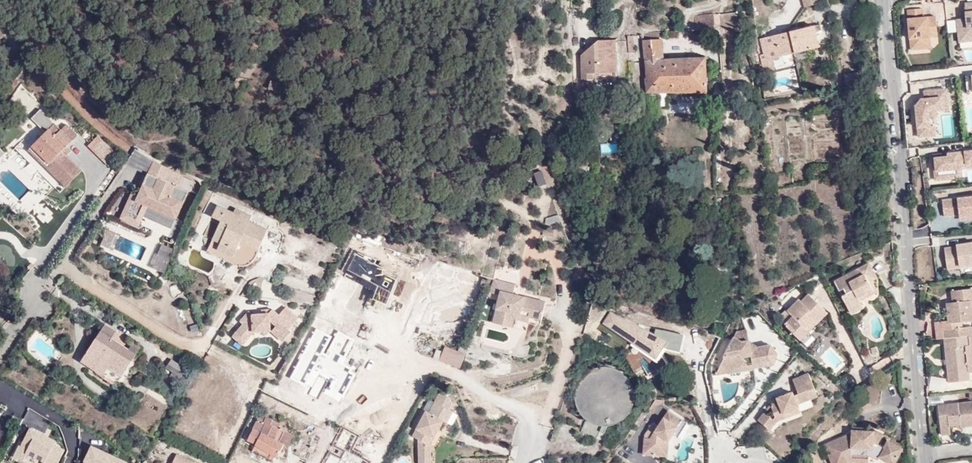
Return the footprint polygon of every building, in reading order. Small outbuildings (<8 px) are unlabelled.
[(964,2),(966,19),(956,19),(959,41),(971,40),(971,1),(964,2)] [(922,7),(906,9),(910,50),(926,48),(925,38),(930,37),(929,33),(936,32),(935,15),(923,16),(922,7)] [(717,14),(696,17),(698,35),(719,32),(717,14)] [(818,24),(788,32),(793,55),(823,47),(818,24)] [(793,55),(788,32),(763,39),(766,52),(763,54),(765,63),(763,64),(765,73),(778,70),(776,59),(793,55)] [(618,71),(618,38),(602,37),(583,53),(584,89),(594,89),(594,72),(618,71)] [(664,60),(661,39),(646,41),(651,79),(648,78),(649,93),(709,93),(708,57),(664,60)] [(962,75),(964,91),(971,90),(971,74),(962,75)] [(275,92),(278,81),(270,79),(268,89),(265,92),(267,96),(273,98),(275,94),(275,92)] [(935,109),(935,107),(944,107),(942,89),(921,90),(921,96),(917,96),(910,104),(913,135),(930,134),(929,115),(930,113),(935,109)] [(64,147),(74,135),(63,125),(58,130),(50,124),(30,148),(22,142),(15,150),(61,191),(79,170),(64,156),(68,151),(64,147)] [(97,135),(88,146),(107,163),(116,153),(97,135)] [(616,152),(615,144),(600,145),(601,153),(616,152)] [(935,155),(937,179),(953,177),(952,168),(962,167),(971,166),(971,151),(935,155)] [(139,217),(142,208),(145,202),(156,207),(174,216),(183,198),(165,190),(166,187),(170,188),(173,182),(169,180),(175,167),(153,157),(144,174),(154,179),(152,186),(141,181),(137,192),(131,189),(119,215),(130,220),(132,214),(139,217)] [(962,167),(952,168),(953,177),(963,176),(962,167)] [(142,173),(138,180),(141,181),(152,186),(154,179),(144,174),(142,173)] [(959,198),(944,199),(946,216),(962,214),(962,217),(966,219),(971,219),(971,196),(959,198)] [(154,213),(156,207),(145,202),(142,208),(154,213)] [(226,223),(218,240),(212,253),(236,262),(240,262),(245,262),(251,260),(255,257),(268,228),(250,219),(252,214),(234,206),(232,210),(216,202),(210,214),(218,219),(226,223)] [(132,214),(130,220),(136,223),(139,217),(132,214)] [(548,226),(562,223),(560,214),(545,218),(548,226)] [(210,235),(218,240),(226,223),(218,219),(210,235)] [(959,244),(959,246),(946,247),(949,269),(962,267),(962,266),(971,264),(971,242),(959,244)] [(162,244),(152,267),(164,273),(175,250),(162,244)] [(850,314),(862,308),(860,303),(854,292),(860,288),(862,292),(871,287),(868,281),(876,276),(869,264),(834,283),(839,292),(845,291),(846,294),(842,298),(850,314)] [(873,283),(878,280),(876,276),(868,281),(871,287),(862,292),(860,288),(854,292),(860,303),(878,293),(873,283)] [(508,329),(511,320),(512,315),(527,319),(539,322),(543,304),(511,296),(513,286),(490,280),(485,294),(496,296),(490,323),(508,329)] [(945,306),(948,326),(961,326),(971,325),(969,303),(971,303),(971,292),(950,294),(951,305),(945,306)] [(784,327),(800,342),(809,333),(806,329),(824,311),(809,296),(802,303),(800,300),(786,314),(791,319),(784,327)] [(242,321),(235,330),(245,339),(253,331),(269,329),(283,340),(291,330),(288,327),(297,317),(284,306),(278,313),(271,307),(267,312),(251,313),(247,310),(239,318),(242,321)] [(806,329),(809,333),(828,314),(824,311),(806,329)] [(525,324),(527,319),(512,315),(511,320),(525,324)] [(121,331),(107,323),(90,352),(100,359),(95,367),(106,375),(111,368),(126,377),(140,354),(131,349),(117,339),(121,331)] [(656,341),(664,343),(667,331),(654,328),(652,338),(656,339),(656,341)] [(245,339),(235,330),(231,335),(241,343),(245,339)] [(942,332),(944,351),(948,351),(949,367),(945,367),(947,385),(967,383),(966,375),(971,374),(971,330),(961,331),(948,332),(942,332)] [(679,357),(684,335),(667,331),(664,343),(671,345),(669,355),(679,357)] [(395,332),(390,343),(403,348),(408,337),(395,332)] [(736,333),(733,339),(741,342),(748,342),(746,332),(736,333)] [(814,338),(809,333),(800,342),(805,346),(814,338)] [(438,356),(458,364),(467,340),(461,338),(457,348),(444,343),(442,347),(438,356)] [(741,342),(733,339),(717,373),(739,370),(747,362),(753,362),(753,366),(769,364),(773,357),(767,347),(750,350),(748,342),(741,342)] [(136,341),(131,349),(140,354),(145,347),(136,341)] [(437,345),(432,354),(438,356),(442,347),(437,345)] [(777,355),(771,347),(767,347),(773,357),(769,364),(753,366),(753,370),(773,367),(777,355)] [(100,359),(90,352),(85,361),(95,367),(100,359)] [(636,363),(649,372),(655,365),(642,355),(636,363)] [(184,366),(169,357),(164,365),(170,369),(166,375),(176,381),(184,366)] [(739,370),(717,373),(716,375),(717,377),(753,370),(753,366),(753,362),(747,362),(739,370)] [(612,369),(606,368),(605,368),(599,369),(594,370),(589,372),(585,375),(581,380),(578,384),(576,389),(575,394),(574,398),(575,402),(575,406),(577,409),(578,413),(581,416),(583,419),(586,422),(582,431),(592,436),(597,438),(598,437),(601,430),(605,432),(607,427),(612,427),(617,425),(621,422),(625,419),(628,415),(631,411),(633,406),(634,402),(634,398),(634,395),(633,389),(631,384),(627,379),(623,375),(618,371),(612,369)] [(768,433),(778,422),(783,420),(782,416),(798,409),(797,406),(809,401),(806,393),(814,390),(809,376),(793,382),(797,395),(793,397),(792,394),(776,400),(777,404),(769,407),(773,418),(771,421),(764,414),(757,423),(768,433)] [(929,390),(944,392),(945,378),(930,377),(929,390)] [(11,394),(9,382),(0,385),(0,397),(11,394)] [(415,436),(416,442),(428,442),(441,416),(445,418),(450,407),(447,406),(449,400),(447,393),(436,388),(426,409),(422,407),(409,432),(415,436)] [(809,401),(817,398),(814,390),(806,393),(809,401)] [(293,405),(283,401),(281,405),(291,410),(293,405)] [(971,403),(936,407),(938,436),(948,435),(947,427),(958,425),(959,429),(971,427),(971,406),(971,403)] [(782,416),(783,420),(800,413),(798,409),(782,416)] [(272,417),(259,410),(246,438),(276,451),(278,445),(279,446),(281,442),(278,440),(284,429),(270,421),(272,417)] [(656,426),(648,438),(643,436),(642,453),(665,455),(667,440),(671,433),(680,419),(666,410),(656,426)] [(680,419),(671,433),(676,436),(685,422),(680,419)] [(656,426),(651,423),(643,436),(648,438),(656,426)] [(55,440),(30,428),(21,445),(19,444),(18,446),(19,447),(14,455),(23,461),(27,453),(44,462),(43,462),(56,462),(63,449),(54,444),(55,440)] [(286,448),(293,433),(284,429),(278,440),(281,442),(279,446),(286,448)] [(852,435),(844,439),(862,457),(868,458),(877,462),(879,458),(887,462),(894,462),(901,450),(888,443),(885,448),(878,445),(882,436),(878,434),(852,432),(852,435)] [(850,456),(862,457),(844,439),(824,447),(831,462),(840,462),(850,459),(850,456)] [(428,442),(416,442),(416,460),(429,460),(428,442)] [(127,462),(91,445),(83,461),(87,462),(127,462)]
